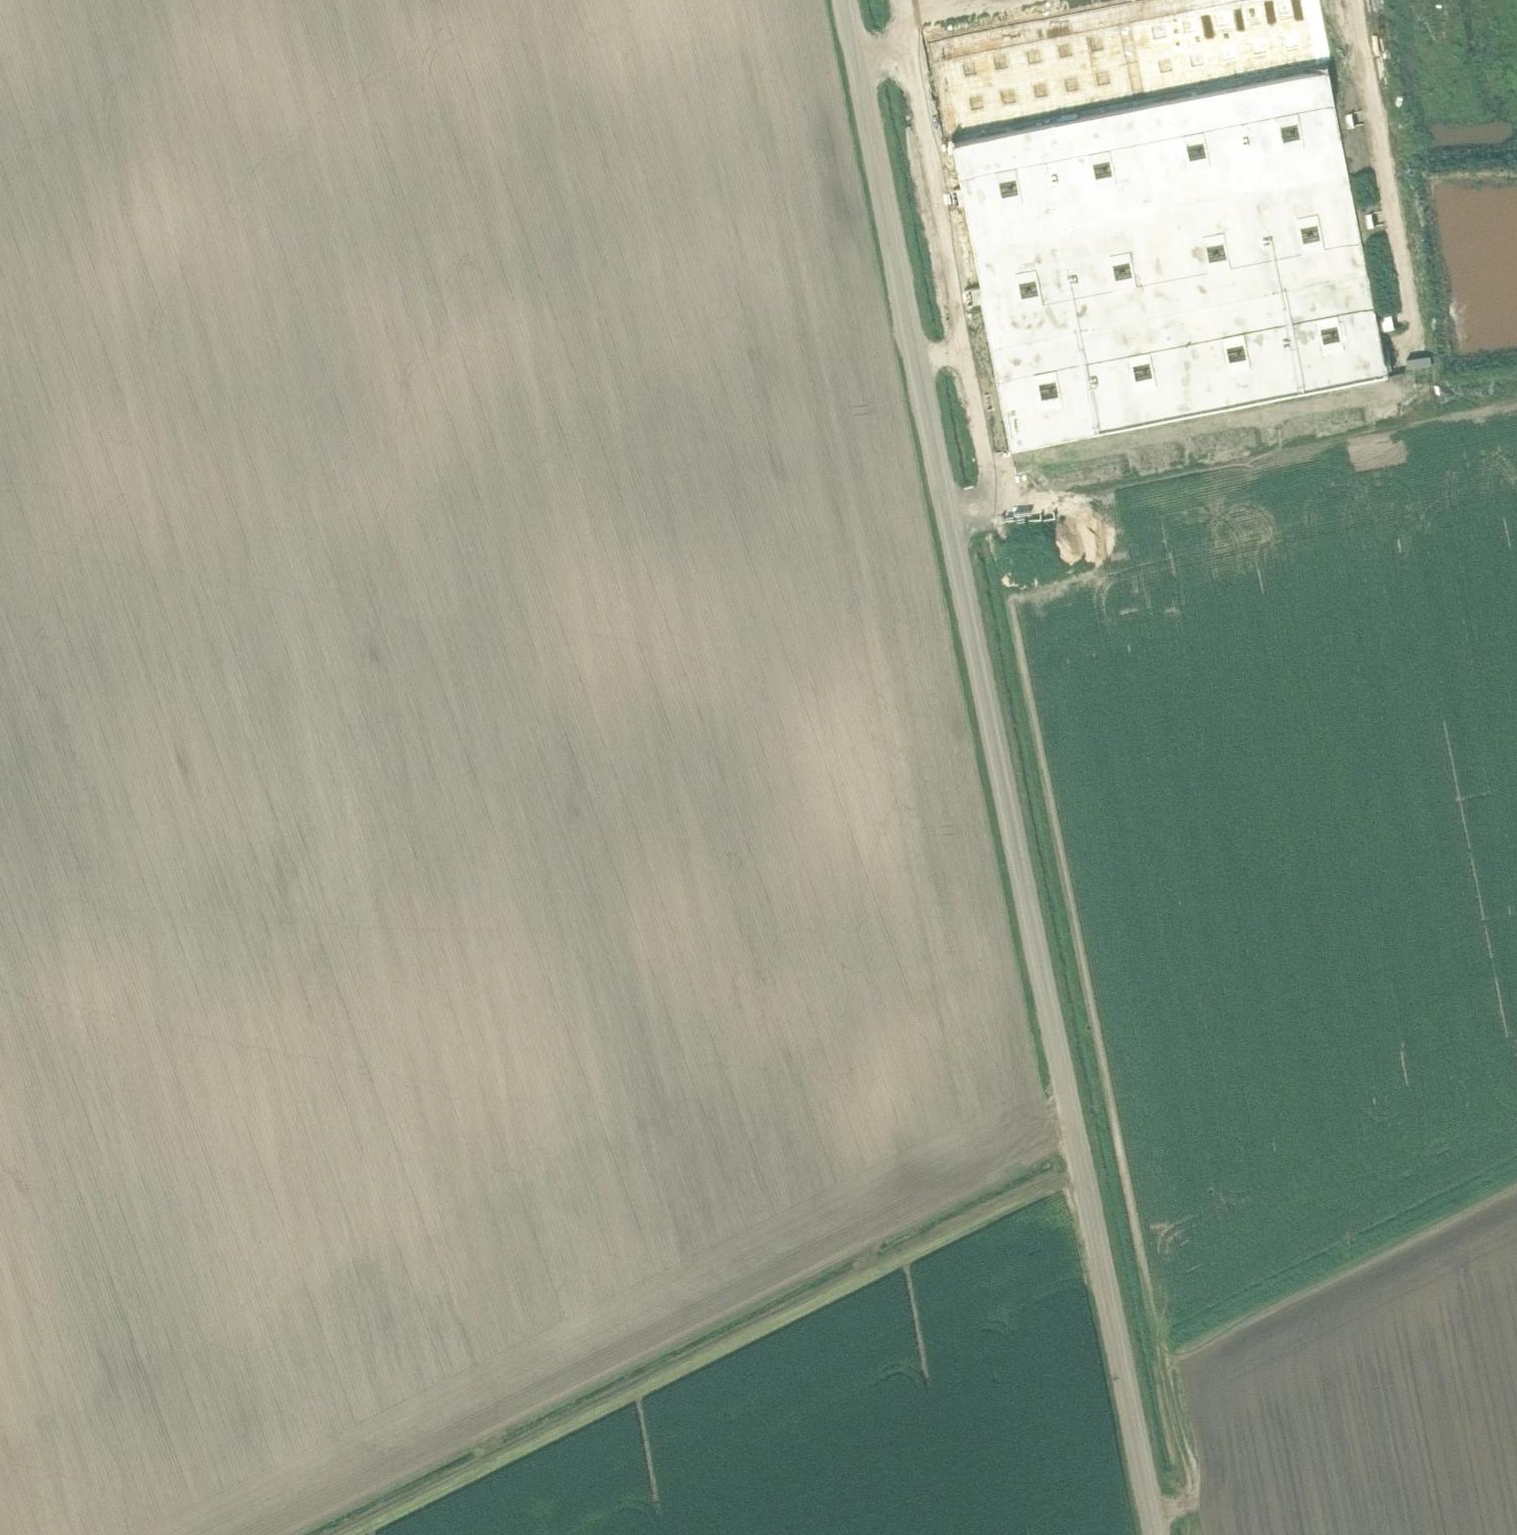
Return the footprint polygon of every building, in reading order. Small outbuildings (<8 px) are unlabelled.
[(1390,375),(1330,71),(952,145),(1012,449),(1390,375)]
